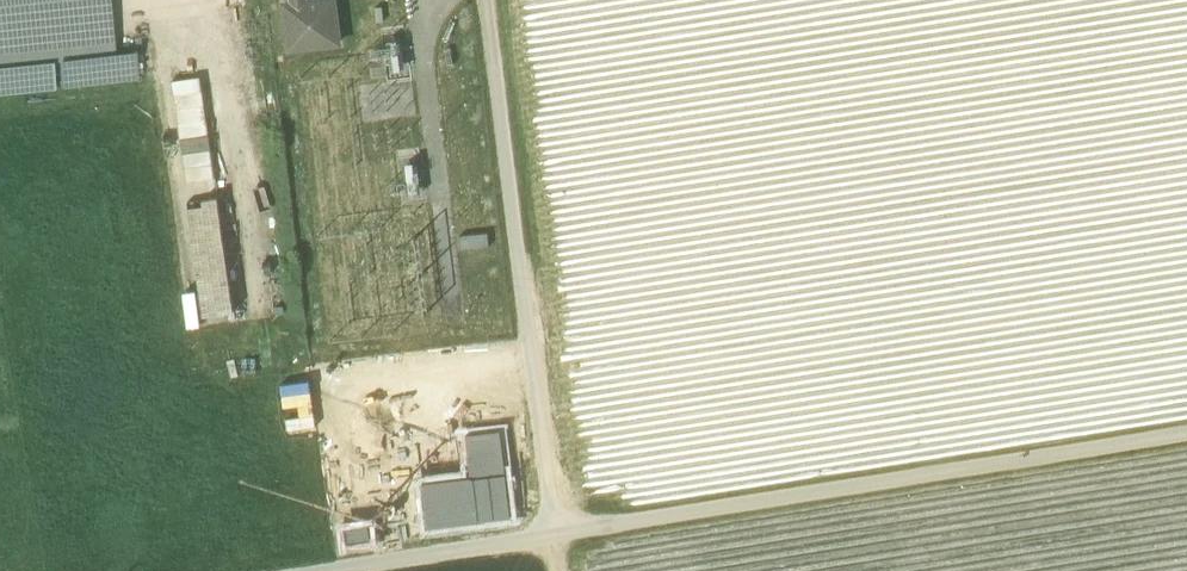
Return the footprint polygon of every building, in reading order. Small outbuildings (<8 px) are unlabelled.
[(0,1),(0,35),(113,24),(110,0),(13,0),(0,1)] [(291,0),(286,1),(291,46),(341,40),(337,10),(339,10),(338,1),(336,1),(336,0),(291,0)] [(136,49),(58,58),(62,88),(139,79),(136,49)] [(0,65),(0,95),(57,89),(53,59),(0,65)] [(487,232),(459,235),(460,250),(489,247),(487,232)] [(384,410),(357,413),(365,472),(391,469),(384,410)] [(422,483),(427,527),(511,516),(500,430),(465,435),(470,476),(422,483)] [(344,527),(346,543),(371,540),(368,524),(344,527)]
